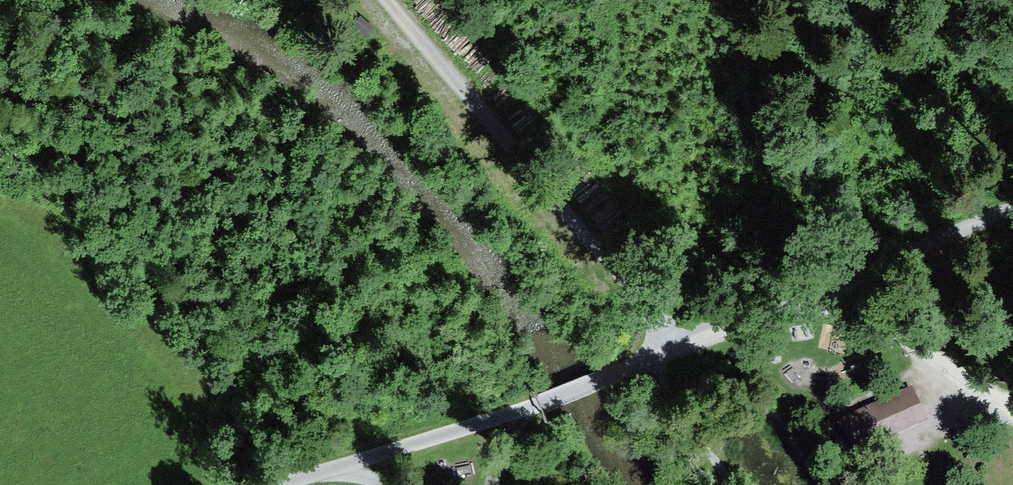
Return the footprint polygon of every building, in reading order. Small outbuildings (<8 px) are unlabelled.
[(911,387),(838,423),(857,461),(930,425),(911,387)]
